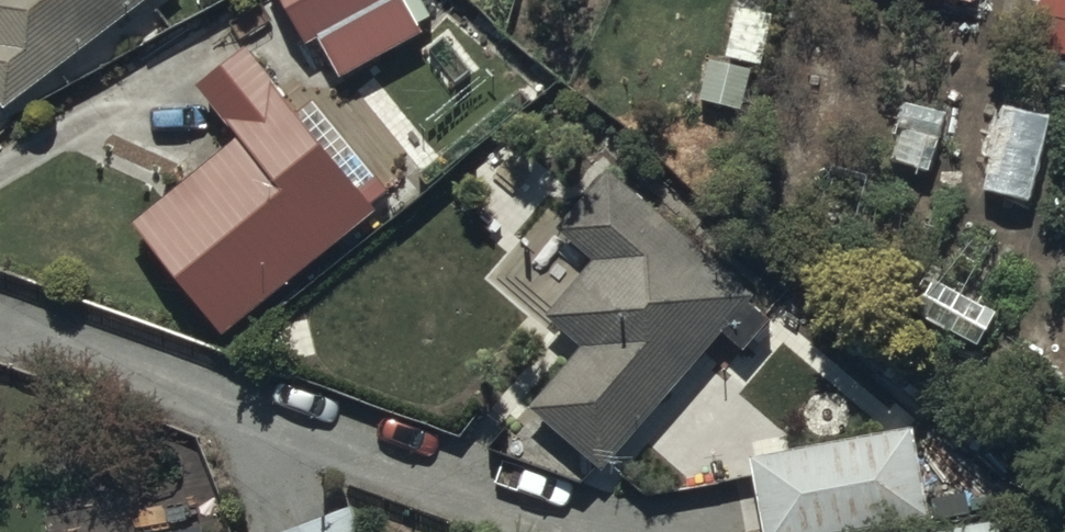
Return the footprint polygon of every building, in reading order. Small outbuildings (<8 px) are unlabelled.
[(8,115),(164,0),(0,0),(0,105),(8,115)] [(305,51),(319,44),(341,84),(440,30),(424,0),(277,0),(305,51)] [(977,10),(979,0),(933,0),(977,10)] [(236,145),(131,232),(225,346),(398,204),(371,170),(353,185),(246,54),(195,96),(236,145)] [(757,301),(609,174),(553,240),(594,275),(550,327),(585,357),(532,419),(606,482),(708,363),(729,380),(776,325),(754,306),(757,301)] [(981,351),(1003,311),(933,272),(911,313),(981,351)] [(753,463),(759,498),(734,502),(737,519),(762,515),(764,531),(899,531),(933,527),(919,437),(753,463)] [(285,531),(365,531),(356,507),(285,531)] [(1003,523),(958,531),(1005,531),(1003,523)]
